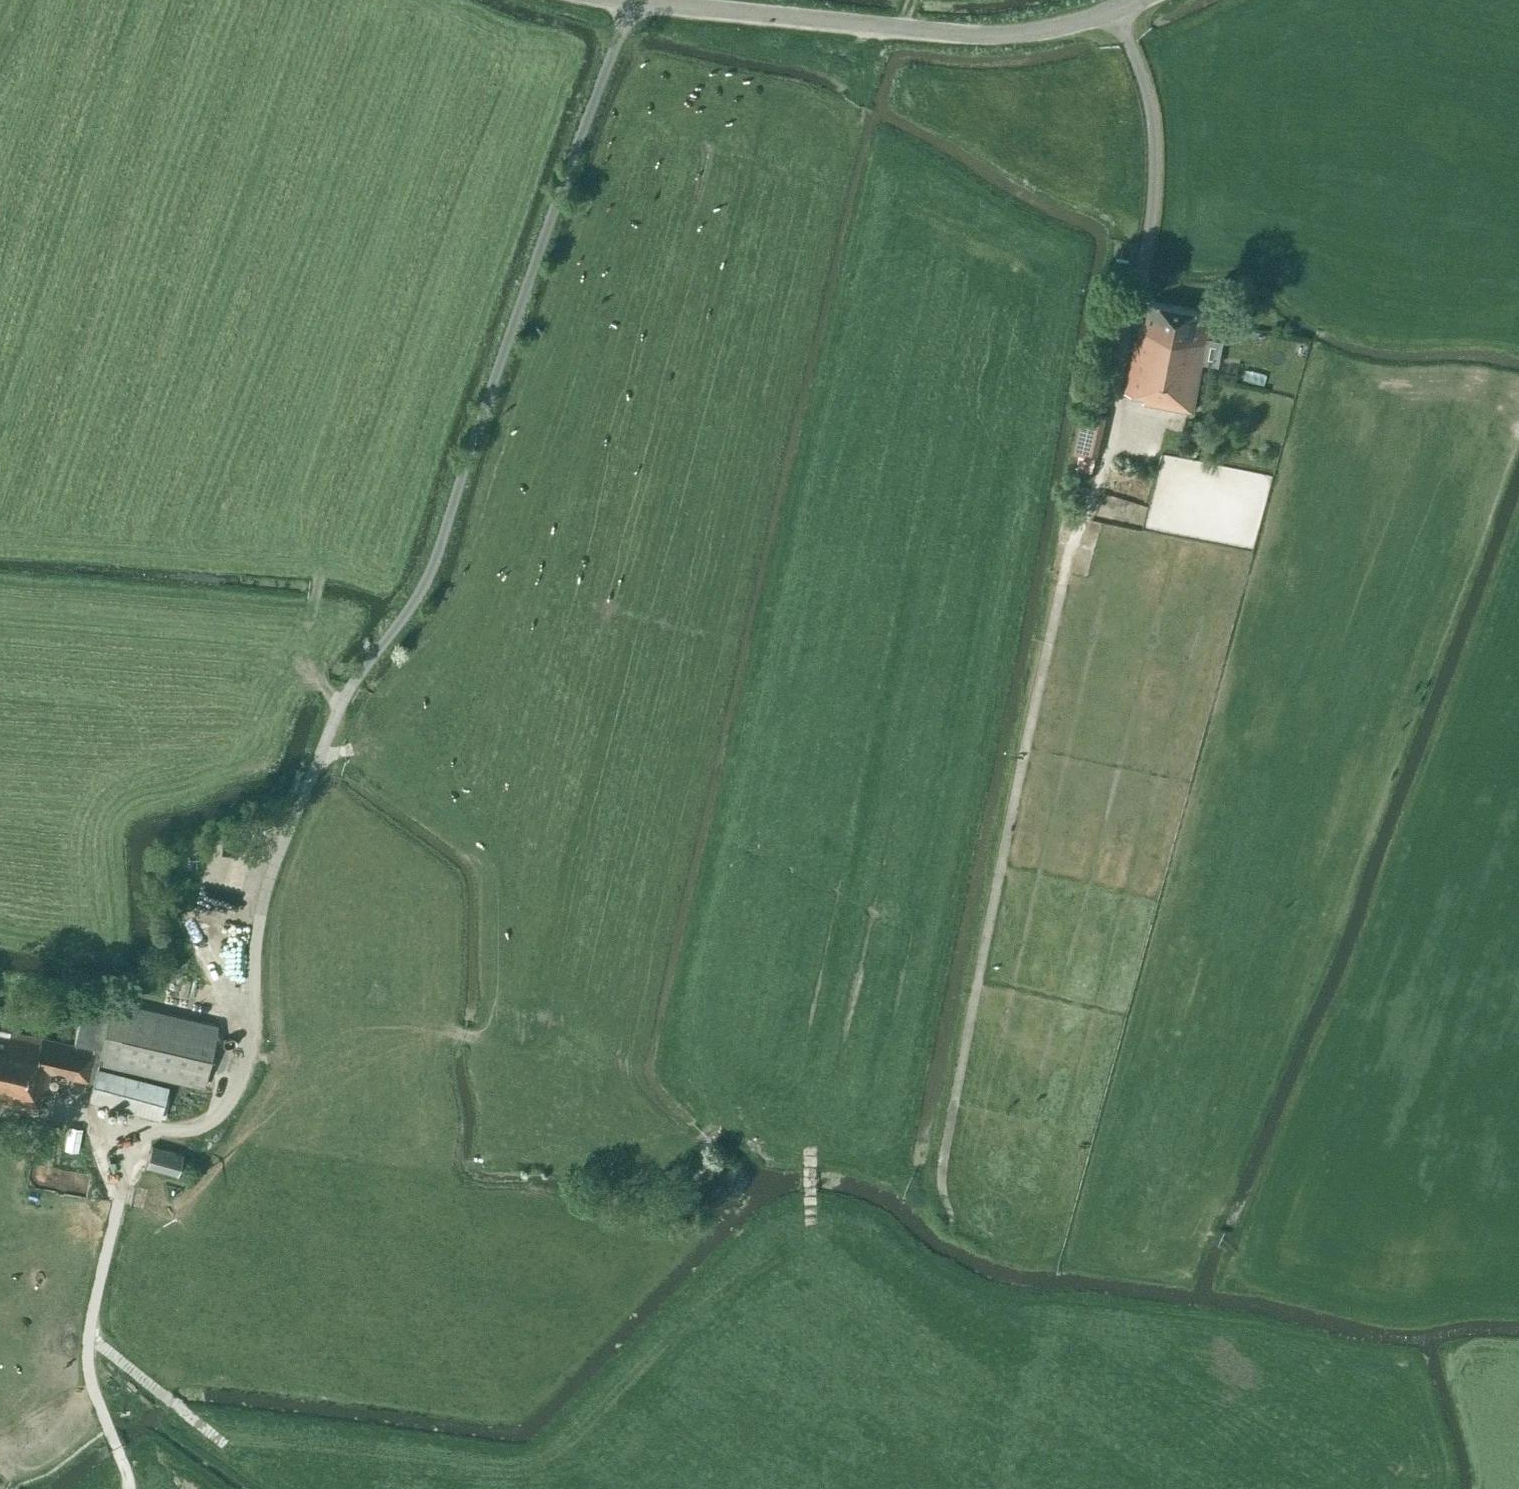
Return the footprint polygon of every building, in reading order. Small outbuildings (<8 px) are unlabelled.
[(1195,400),(1212,313),(1150,301),(1146,325),(1139,324),(1125,393),(1144,396),(1143,403),(1192,412),(1193,411),(1199,412),(1201,402),(1195,400)] [(1105,413),(1084,408),(1077,443),(1098,447),(1105,413)] [(216,1022),(112,1000),(109,1012),(81,1006),(74,1043),(94,1047),(94,1050),(0,1030),(0,1105),(37,1113),(41,1094),(46,1095),(51,1072),(92,1081),(88,1098),(160,1117),(167,1084),(98,1066),(99,1063),(202,1085),(216,1022)] [(79,1144),(85,1120),(73,1117),(67,1141),(79,1144)] [(182,1153),(151,1144),(145,1165),(177,1174),(182,1153)]
